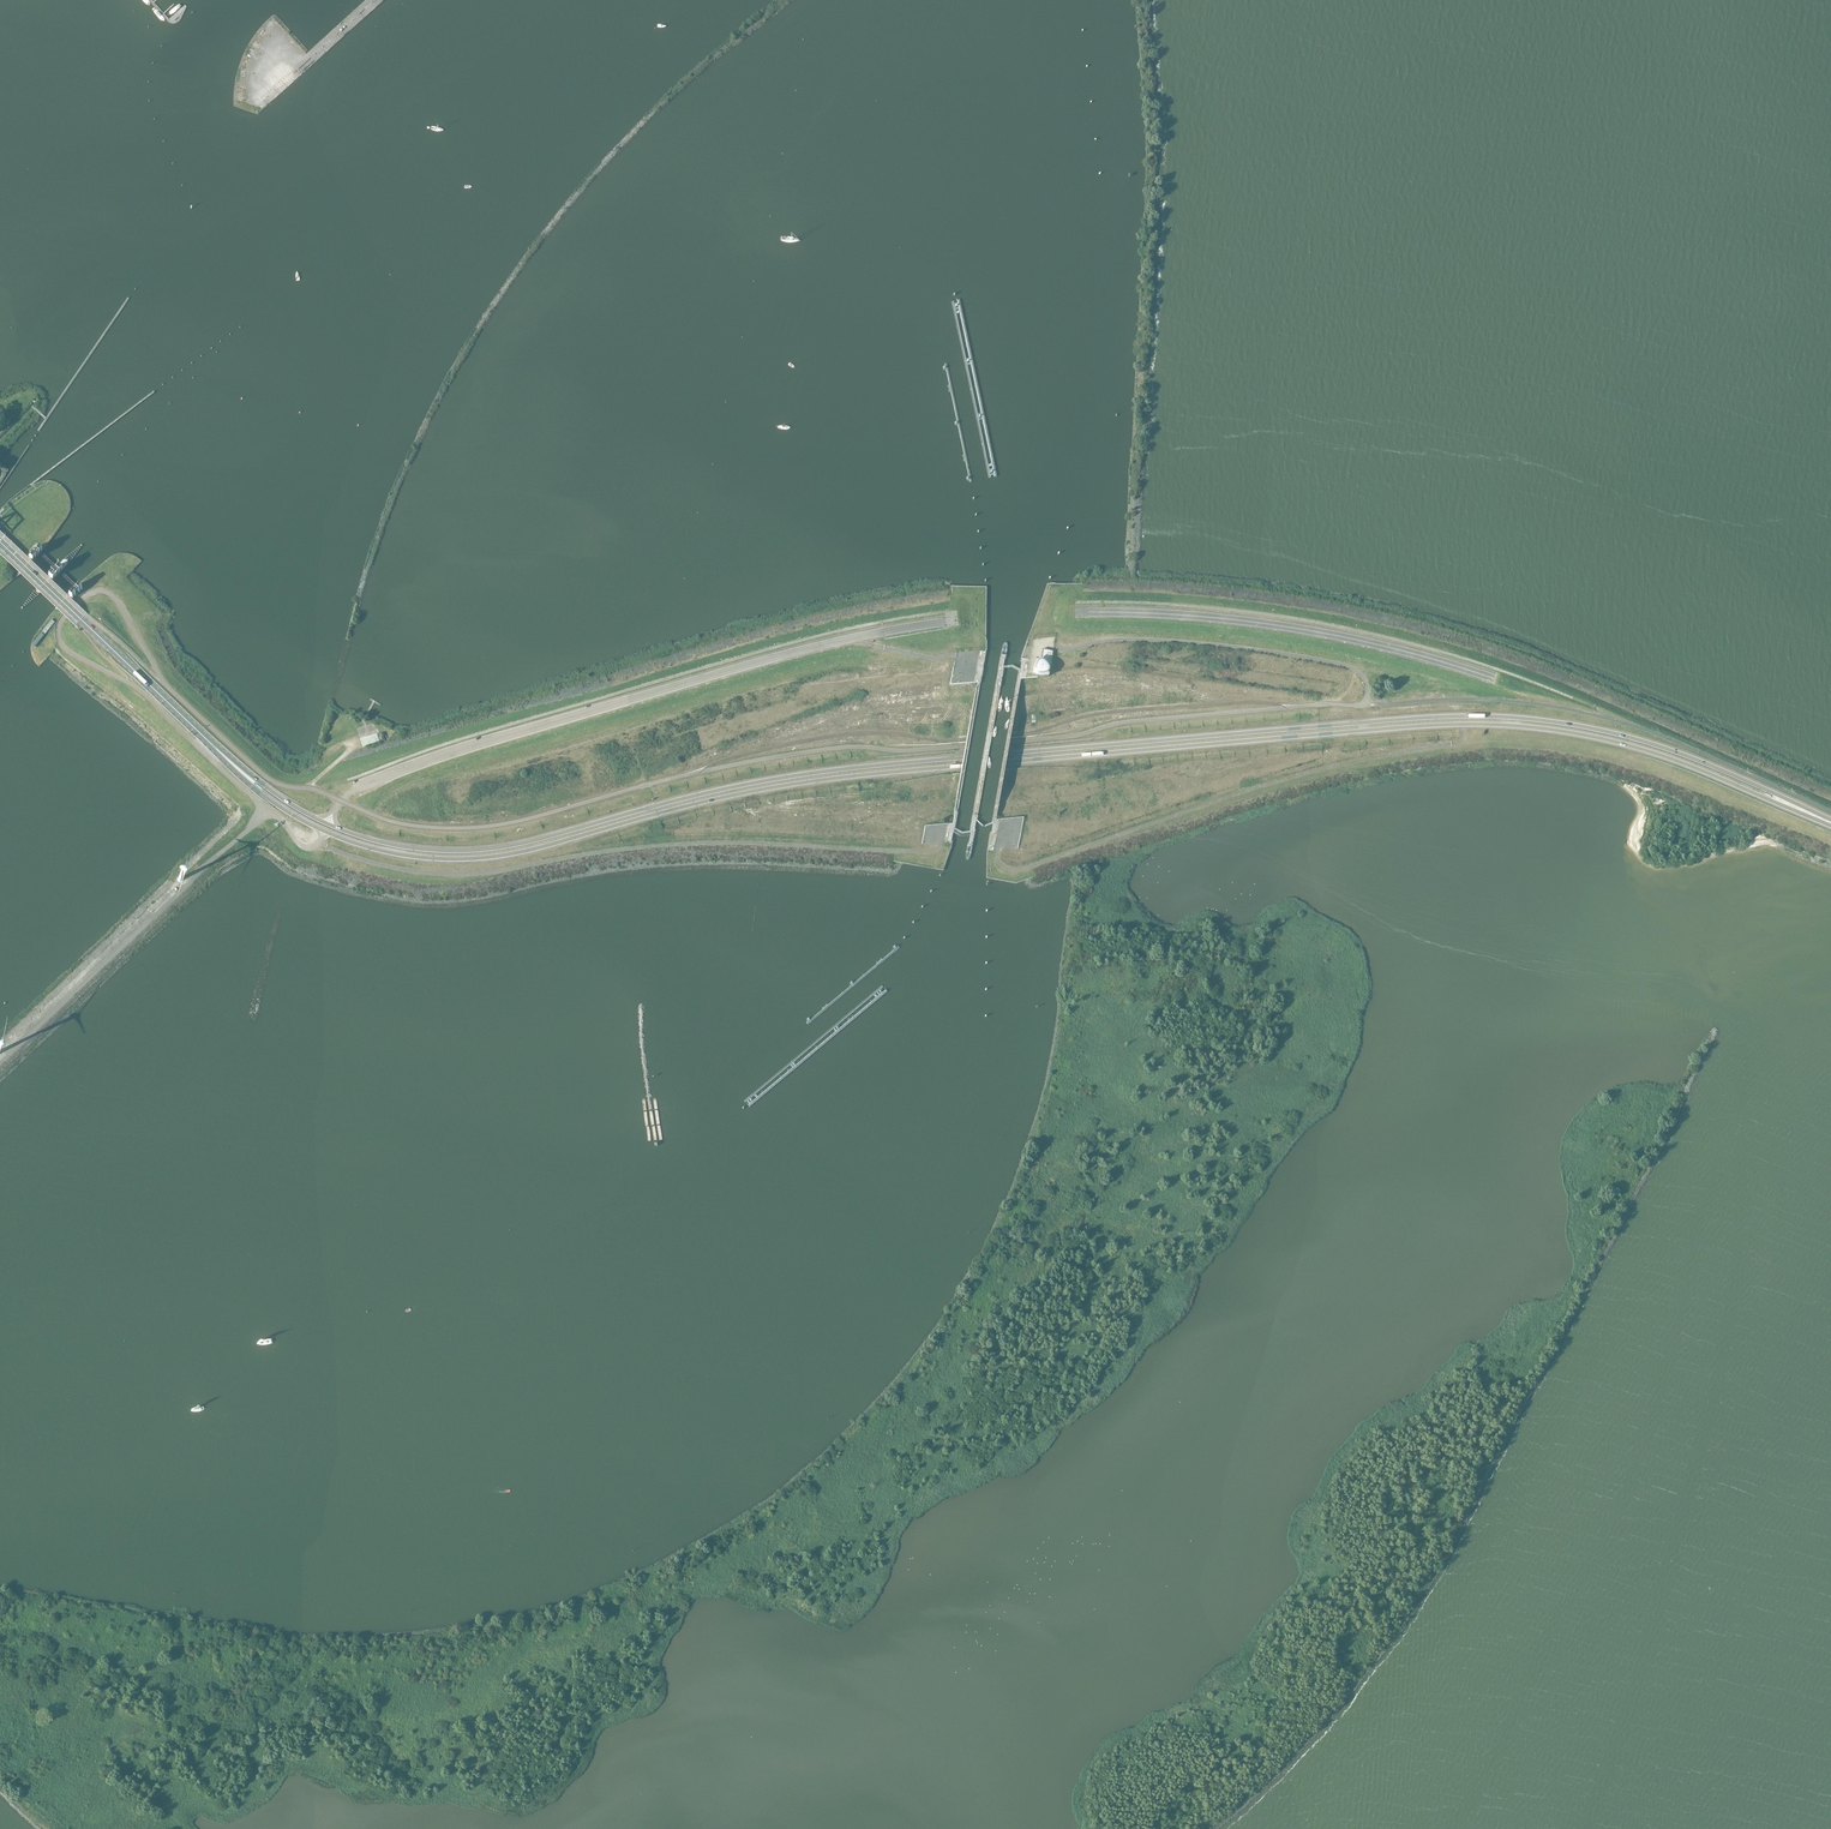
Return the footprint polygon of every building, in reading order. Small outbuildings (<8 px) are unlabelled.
[(63,558),(54,568),(50,573),(37,586),(36,588),(36,589),(37,590),(37,591),(38,592),(40,592),(41,592),(42,591),(59,573),(68,563),(69,562),(69,561),(69,560),(69,559),(68,558),(67,558),(66,557),(64,558),(63,558)] [(1043,678),(1044,679),(1048,679),(1052,654),(1042,652),(1040,663),(1038,664),(1037,664),(1036,664),(1035,666),(1034,667),(1033,668),(1033,671),(1032,672),(1032,674),(1033,675),(1033,676),(1034,677),(1036,678),(1037,678),(1040,678),(1043,678)] [(377,733),(375,727),(357,732),(359,739),(377,733)] [(379,741),(380,744),(383,743),(380,733),(360,739),(363,746),(379,741)] [(994,825),(994,830),(1004,830),(1004,827),(1011,827),(1011,824),(1007,824),(1007,822),(998,822),(998,825),(994,825)]
